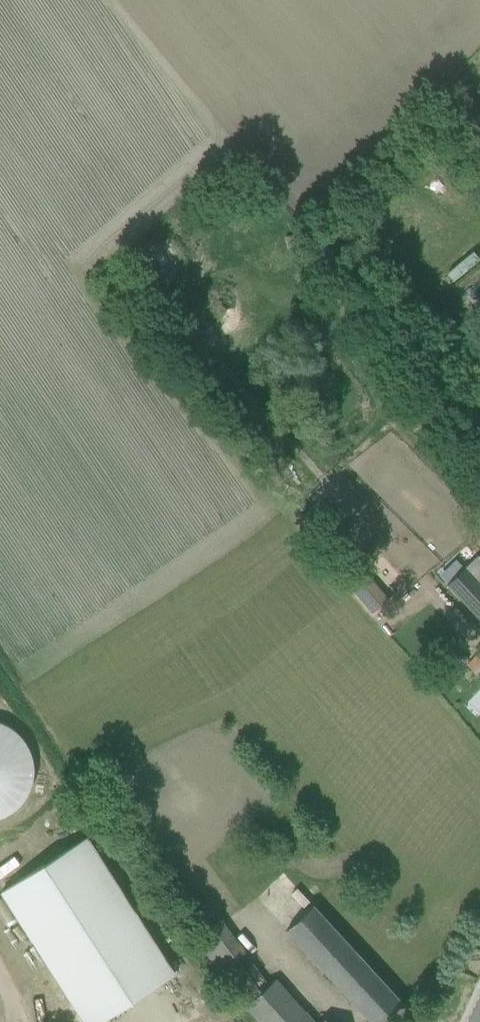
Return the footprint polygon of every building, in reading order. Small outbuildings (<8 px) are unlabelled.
[(466,568),(448,584),(479,620),(479,584),(466,568)] [(363,569),(348,581),(376,615),(391,602),(363,569)] [(38,773),(37,763),(34,752),(29,743),(23,736),(15,730),(5,725),(0,724),(0,821),(10,818),(18,813),(24,807),(30,800),(35,791),(37,782),(38,773)] [(84,1021),(100,1021),(175,974),(88,837),(1,892),(84,1021)] [(276,979),(269,985),(221,920),(213,909),(211,910),(203,899),(181,915),(197,938),(196,938),(245,1007),(259,1021),(314,1021),(276,979)] [(371,1021),(383,1021),(403,1003),(313,906),(287,930),(371,1021)]
